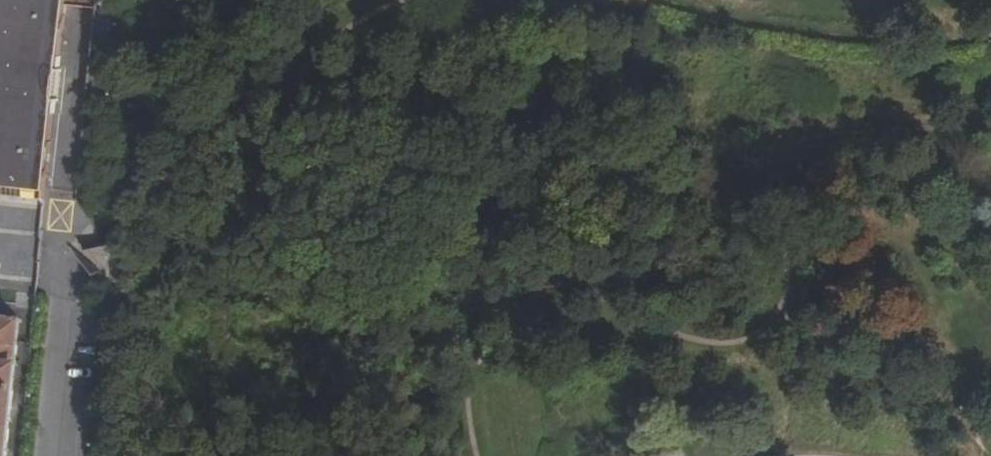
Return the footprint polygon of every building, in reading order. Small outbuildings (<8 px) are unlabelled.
[(16,195),(46,198),(64,0),(0,0),(0,193),(16,195)] [(23,316),(15,315),(0,314),(0,455),(9,455),(23,316)]
